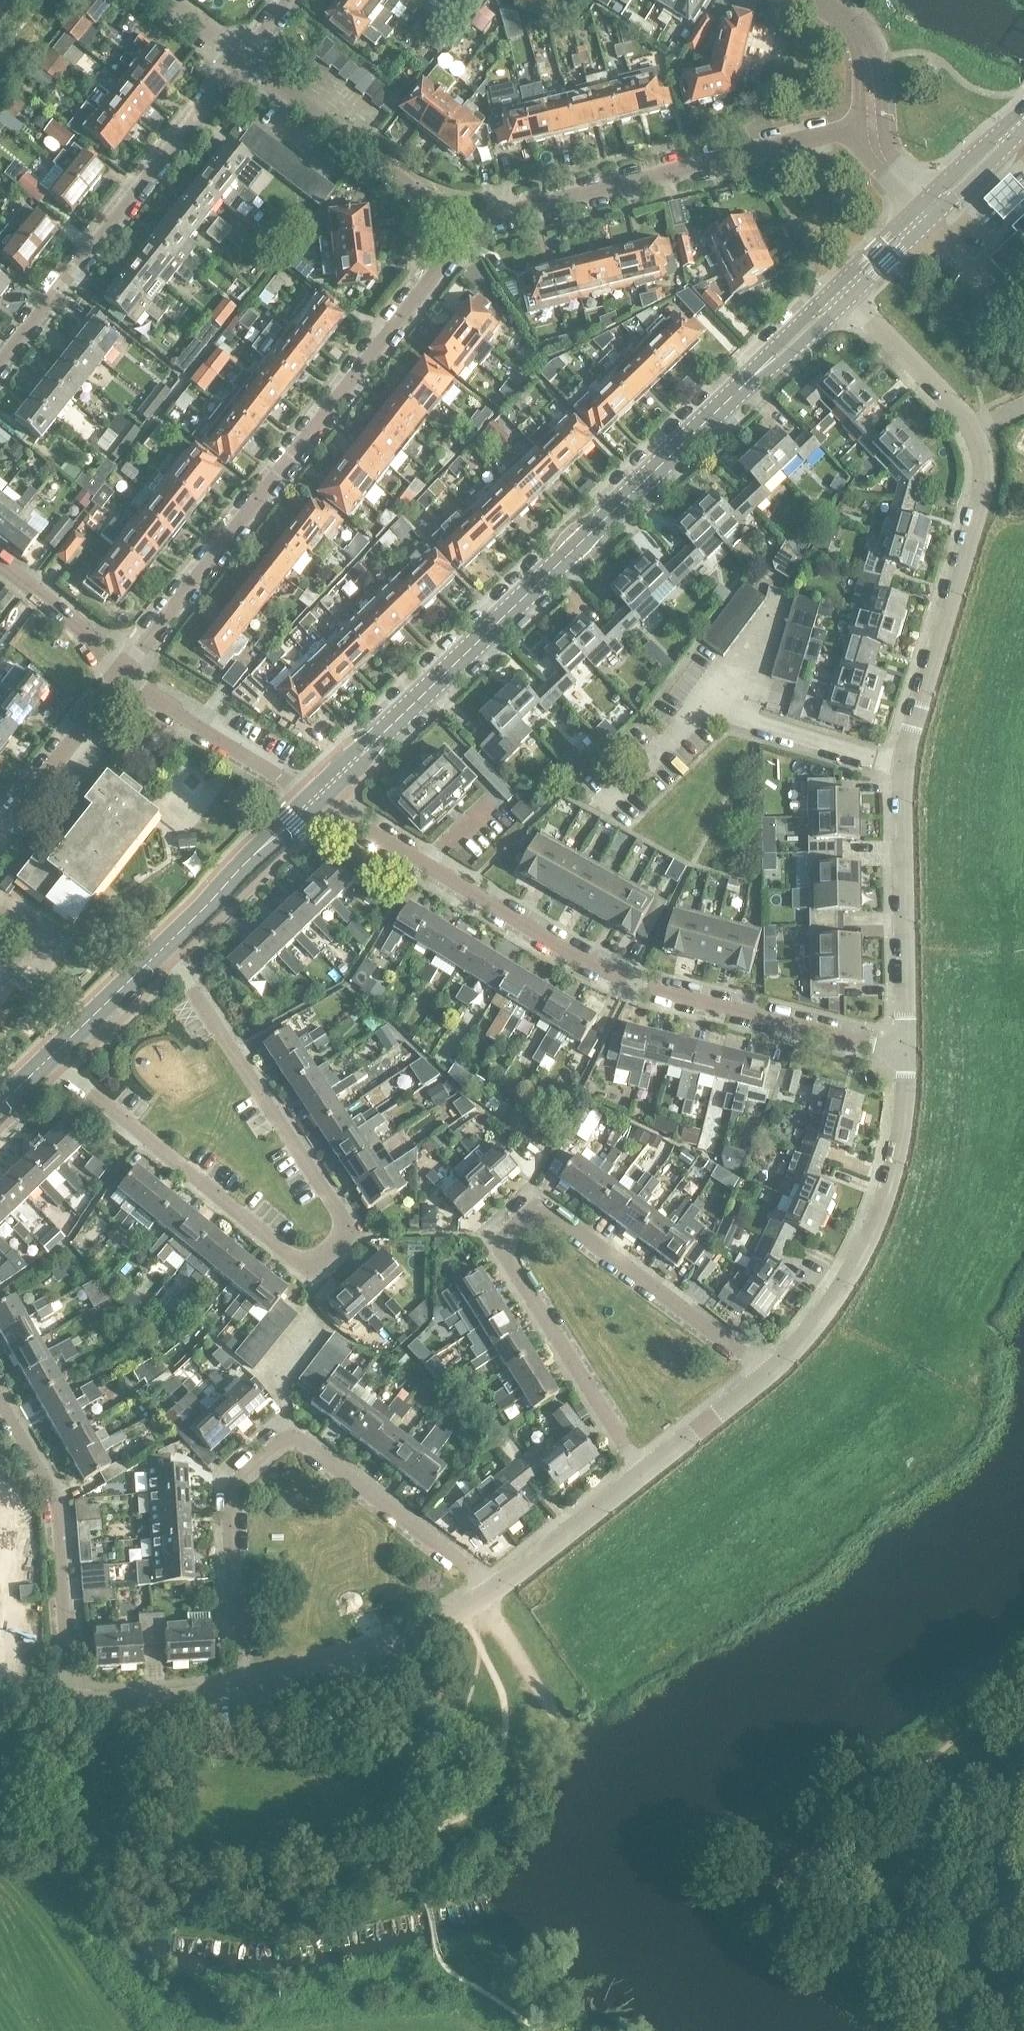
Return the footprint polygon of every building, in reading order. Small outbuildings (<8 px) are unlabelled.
[(111,0),(99,0),(95,6),(88,0),(80,0),(73,9),(76,12),(92,25),(111,0)] [(390,17),(369,0),(343,0),(340,4),(382,38),(387,41),(393,33),(385,27),(392,18),(390,17)] [(407,0),(369,0),(390,17),(399,5),(413,16),(418,9),(407,0)] [(597,2),(608,9),(612,2),(610,0),(598,0),(597,2)] [(622,0),(619,4),(626,8),(631,0),(622,0)] [(671,19),(683,0),(657,0),(657,1),(667,8),(657,23),(666,28),(671,19)] [(671,19),(681,25),(685,19),(694,25),(710,0),(683,0),(671,19)] [(375,47),(382,38),(340,4),(325,24),(354,47),(362,37),(375,47)] [(486,7),(472,24),(484,33),(498,16),(486,7)] [(500,11),(508,40),(523,36),(517,15),(500,11)] [(73,12),(60,29),(78,43),(91,26),(73,12)] [(725,23),(716,21),(706,15),(690,42),(700,48),(696,54),(714,70),(733,92),(750,21),(742,16),(733,17),(732,23),(725,21),(725,23)] [(640,30),(645,23),(634,16),(630,23),(640,30)] [(459,29),(448,20),(442,28),(453,36),(459,29)] [(645,23),(640,30),(651,37),(656,30),(645,23)] [(620,34),(623,46),(625,58),(633,56),(627,32),(620,34)] [(62,34),(51,49),(64,59),(76,45),(62,34)] [(126,58),(163,87),(177,70),(137,38),(132,45),(135,47),(126,58)] [(324,40),(310,59),(318,66),(330,49),(332,46),(324,40)] [(696,54),(700,48),(690,42),(686,48),(696,54)] [(673,45),(668,53),(678,59),(684,51),(673,45)] [(116,59),(120,53),(112,46),(107,52),(116,59)] [(618,60),(625,58),(623,46),(615,48),(618,60)] [(577,50),(579,57),(582,68),(591,66),(586,48),(577,50)] [(330,49),(318,66),(326,72),(328,70),(339,55),(330,49)] [(37,64),(57,80),(68,66),(48,50),(37,64)] [(341,53),(339,55),(328,70),(337,76),(348,62),(349,60),(341,53)] [(415,64),(426,72),(433,63),(422,55),(415,64)] [(163,87),(126,58),(123,56),(117,64),(127,71),(126,72),(129,75),(123,82),(150,104),(163,87)] [(575,70),(582,68),(579,57),(572,59),(575,70)] [(548,77),(543,60),(535,62),(540,79),(548,77)] [(348,62),(337,76),(335,79),(343,85),(345,83),(356,68),(348,62)] [(460,77),(467,67),(460,62),(453,72),(460,77)] [(358,66),(356,68),(345,83),(354,89),(365,75),(367,73),(358,66)] [(664,90),(658,66),(629,73),(639,112),(670,104),(666,89),(664,90)] [(467,67),(460,77),(466,82),(473,72),(467,67)] [(436,68),(402,112),(421,127),(444,96),(458,79),(451,73),(448,77),(436,68)] [(54,82),(36,69),(28,80),(45,93),(54,82)] [(687,104),(733,92),(714,70),(681,78),(687,104)] [(595,122),(617,117),(609,84),(606,72),(584,77),(587,87),(595,122)] [(620,82),(609,84),(617,117),(639,112),(629,73),(619,76),(620,82)] [(365,75),(354,89),(352,92),(361,98),(363,96),(374,82),(365,75)] [(375,79),(374,82),(363,96),(371,103),(382,88),(384,86),(375,79)] [(489,88),(486,79),(477,91),(484,96),(489,88)] [(114,88),(107,97),(137,120),(150,104),(123,82),(117,90),(114,88)] [(521,92),(532,138),(553,133),(545,97),(541,84),(520,89),(521,92)] [(575,127),(595,122),(587,87),(577,89),(577,92),(567,95),(575,127)] [(382,88),(371,103),(369,105),(378,111),(379,110),(391,94),(382,88)] [(391,94),(379,110),(388,116),(401,99),(392,92),(391,94)] [(507,144),(532,138),(521,92),(496,98),(498,106),(489,108),(498,144),(507,142),(507,144)] [(0,105),(0,116),(9,123),(22,104),(7,94),(0,105)] [(558,97),(557,94),(545,97),(553,133),(575,127),(567,95),(558,97)] [(444,96),(421,127),(439,141),(466,106),(457,99),(455,99),(452,103),(444,96)] [(103,108),(97,116),(124,137),(137,120),(107,97),(100,106),(103,108)] [(465,159),(474,147),(467,142),(478,128),(470,122),(478,110),(468,102),(466,106),(439,141),(457,155),(458,154),(465,159)] [(97,116),(86,107),(80,114),(77,112),(64,129),(75,138),(76,137),(82,141),(86,136),(110,154),(124,137),(97,116)] [(42,117),(30,109),(24,118),(36,126),(42,117)] [(62,149),(70,138),(50,123),(42,134),(62,149)] [(246,151),(260,132),(251,125),(236,144),(246,151)] [(255,158),(269,139),(260,132),(246,151),(255,158)] [(264,165),(278,146),(269,139),(255,158),(264,165)] [(226,145),(210,165),(233,183),(249,163),(226,145)] [(273,172),(287,153),(278,146),(264,165),(273,172)] [(281,179),(296,160),(287,153),(273,172),(281,179)] [(89,196),(100,183),(97,181),(103,173),(79,154),(62,175),(89,196)] [(290,186),(305,168),(296,160),(281,179),(290,186)] [(242,190),(233,183),(210,165),(195,184),(218,203),(227,210),(236,199),(248,209),(255,201),(242,190)] [(89,196),(62,175),(53,167),(37,187),(47,195),(46,196),(70,215),(76,207),(79,210),(89,196)] [(299,193),(314,175),(305,168),(290,186),(299,193)] [(308,200),(323,181),(314,175),(299,193),(308,200)] [(13,185),(38,204),(45,195),(20,176),(13,185)] [(1011,178),(985,204),(1005,225),(1023,206),(1023,192),(1011,178)] [(323,181),(308,200),(318,208),(333,189),(323,181)] [(242,190),(255,201),(261,193),(248,182),(242,190)] [(218,203),(195,184),(179,203),(202,222),(218,203)] [(682,199),(670,202),(676,225),(687,223),(682,199)] [(179,203),(164,223),(187,241),(202,222),(179,203)] [(328,240),(332,240),(332,237),(365,233),(363,212),(353,205),(346,214),(330,216),(331,228),(327,229),(328,240)] [(41,256),(52,242),(49,240),(55,233),(31,214),(22,208),(6,228),(15,235),(41,256)] [(750,218),(748,214),(728,223),(725,220),(709,227),(709,231),(706,233),(716,255),(758,235),(750,218)] [(1011,229),(1017,234),(990,260),(1008,279),(1019,291),(1023,287),(1023,216),(1011,229)] [(211,229),(224,239),(229,232),(216,222),(211,229)] [(149,242),(193,278),(199,271),(186,260),(196,248),(187,241),(164,223),(149,242)] [(217,248),(224,239),(211,229),(204,237),(217,248)] [(335,262),(343,261),(368,258),(365,233),(332,237),(332,240),(328,240),(330,252),(321,254),(323,263),(335,262)] [(41,256),(15,235),(0,254),(0,257),(22,275),(28,268),(30,270),(41,256)] [(768,255),(766,252),(758,235),(716,255),(708,258),(713,269),(721,265),(725,275),(768,255)] [(298,255),(307,243),(298,236),(287,251),(294,256),(298,255)] [(683,260),(693,258),(688,238),(677,241),(683,260)] [(646,284),(654,282),(653,278),(671,274),(674,268),(671,256),(667,239),(636,247),(646,284)] [(187,286),(193,278),(149,242),(133,261),(156,280),(157,279),(164,270),(174,277),(174,276),(187,286)] [(636,286),(646,284),(636,247),(615,252),(624,285),(635,282),(636,286)] [(295,260),(299,260),(298,255),(294,256),(287,251),(280,260),(290,268),(295,260)] [(610,289),(624,285),(615,252),(594,258),(603,294),(611,293),(610,289)] [(768,255),(725,275),(734,294),(757,283),(758,286),(777,277),(768,255)] [(335,262),(337,279),(337,285),(354,283),(363,290),(371,281),(371,279),(368,258),(343,261),(335,262)] [(593,297),(603,294),(594,258),(573,263),(582,296),(592,293),(593,297)] [(295,260),(290,268),(306,280),(313,271),(299,260),(295,260)] [(156,280),(133,261),(118,281),(141,299),(162,316),(169,308),(157,298),(166,286),(157,279),(156,280)] [(568,299),(582,296),(573,263),(551,269),(561,305),(569,303),(568,299)] [(551,308),(561,305),(551,269),(527,275),(528,277),(519,280),(522,293),(532,291),(537,307),(550,304),(551,308)] [(268,284),(278,292),(283,286),(273,278),(268,284)] [(162,316),(141,299),(118,281),(102,300),(125,319),(126,318),(134,325),(144,313),(156,323),(162,316)] [(273,298),(278,292),(268,284),(263,290),(273,298)] [(647,290),(648,294),(651,305),(664,298),(662,287),(647,290)] [(689,289),(676,296),(696,317),(706,308),(689,289)] [(701,298),(715,313),(724,305),(710,290),(701,298)] [(298,307),(328,331),(342,314),(315,293),(308,301),(305,298),(298,307)] [(642,310),(651,305),(648,294),(639,296),(642,310)] [(456,322),(483,343),(496,325),(482,314),(488,308),(476,298),(471,305),(470,304),(456,322)] [(288,327),(315,348),(328,331),(298,307),(291,316),(295,319),(288,327)] [(644,313),(655,325),(683,353),(705,332),(693,320),(688,325),(676,312),(665,323),(662,319),(651,309),(644,313)] [(76,342),(101,361),(117,342),(99,328),(105,320),(93,311),(71,339),(75,343),(76,342)] [(243,317),(252,324),(256,319),(247,312),(243,317)] [(606,316),(609,327),(616,323),(614,313),(606,316)] [(654,326),(655,325),(644,313),(635,317),(646,328),(651,322),(654,326)] [(601,331),(609,327),(606,316),(598,319),(601,331)] [(247,332),(252,324),(243,317),(237,324),(247,332)] [(470,360),(483,343),(456,322),(443,339),(470,360)] [(263,333),(302,364),(315,348),(288,327),(284,333),(271,323),(263,333)] [(683,353),(655,325),(654,326),(647,333),(651,336),(642,345),(666,370),(683,353)] [(599,336),(607,345),(613,339),(606,332),(599,336)] [(290,381),(302,364),(263,333),(256,343),(260,346),(254,354),(263,360),(290,381)] [(565,336),(568,348),(575,344),(573,334),(565,336)] [(560,352),(568,348),(565,336),(556,339),(560,352)] [(601,351),(607,345),(599,336),(590,341),(601,351)] [(457,377),(470,360),(443,339),(429,356),(457,377)] [(76,342),(75,343),(61,361),(86,381),(101,361),(76,342)] [(221,345),(216,351),(226,359),(230,352),(221,345)] [(629,351),(622,357),(649,386),(666,370),(642,345),(632,354),(629,351)] [(622,357),(614,350),(598,366),(609,377),(632,402),(649,386),(622,357)] [(557,358),(565,366),(570,361),(564,354),(557,358)] [(545,387),(565,366),(557,358),(549,362),(535,376),(545,387)] [(290,381),(263,360),(257,367),(253,365),(246,374),(249,377),(277,397),(290,381)] [(86,381),(61,361),(45,381),(70,400),(86,381)] [(204,367),(213,375),(218,369),(208,361),(204,367)] [(443,404),(448,398),(446,397),(454,386),(424,363),(411,380),(440,402),(443,404)] [(527,379),(533,373),(523,365),(518,372),(527,379)] [(860,385),(842,366),(826,382),(821,376),(801,394),(812,406),(817,401),(829,414),(836,407),(860,385)] [(200,391),(213,375),(204,367),(190,384),(200,391)] [(233,390),(264,414),(277,397),(249,377),(243,385),(239,382),(233,390)] [(595,383),(589,390),(616,418),(632,402),(609,377),(599,387),(595,383)] [(443,404),(440,402),(411,380),(398,396),(428,420),(430,421),(443,404)] [(503,386),(513,395),(518,389),(508,380),(503,386)] [(802,389),(794,380),(785,389),(793,398),(802,389)] [(30,400),(52,417),(55,420),(70,400),(45,381),(30,400)] [(147,397),(158,406),(170,391),(158,383),(147,397)] [(588,390),(583,384),(566,401),(575,410),(598,435),(616,418),(589,390),(588,390)] [(877,403),(866,391),(860,385),(836,407),(849,420),(843,426),(858,442),(872,428),(862,418),(877,403)] [(507,401),(513,395),(503,386),(498,394),(507,401)] [(224,409),(251,430),(264,414),(233,390),(226,399),(230,402),(224,409)] [(517,397),(526,406),(530,402),(521,392),(517,397)] [(178,400),(188,408),(192,402),(182,394),(178,400)] [(386,413),(415,436),(428,420),(398,396),(386,413)] [(147,421),(158,406),(147,397),(135,412),(147,421)] [(519,413),(526,406),(517,397),(510,404),(519,413)] [(39,440),(55,420),(52,417),(30,400),(14,420),(39,440)] [(182,414),(188,408),(178,400),(173,407),(182,414)] [(238,447),(251,430),(224,409),(217,418),(214,415),(207,423),(238,447)] [(410,445),(417,437),(415,436),(386,413),(373,429),(402,453),(409,444),(410,445)] [(556,422),(548,429),(575,457),(592,440),(568,416),(559,425),(556,422)] [(116,437),(127,446),(139,431),(128,423),(116,437)] [(204,434),(198,443),(225,464),(238,447),(207,423),(201,431),(204,434)] [(494,439),(501,447),(508,440),(492,424),(485,430),(494,439)] [(147,440),(157,448),(169,432),(159,425),(147,440)] [(916,443),(898,425),(883,439),(872,428),(858,442),(873,458),(885,471),(893,464),(916,443)] [(392,470),(397,464),(395,462),(402,453),(373,429),(360,445),(390,469),(392,470)] [(535,449),(558,473),(575,457),(548,429),(541,436),(544,439),(535,449)] [(494,439),(485,430),(479,438),(487,446),(494,439)] [(466,431),(457,441),(465,447),(473,437),(466,431)] [(759,450),(782,473),(799,457),(805,463),(820,449),(806,435),(792,449),(777,433),(759,450)] [(1,450),(8,440),(0,434),(0,449),(1,450)] [(843,436),(827,450),(838,461),(853,447),(843,436)] [(116,461),(127,446),(116,437),(105,452),(116,461)] [(151,455),(157,448),(147,440),(141,447),(151,455)] [(16,443),(8,454),(18,462),(26,452),(16,443)] [(895,500),(914,505),(921,480),(917,476),(933,461),(916,443),(893,464),(885,471),(884,473),(895,485),(899,486),(895,500)] [(347,462),(377,486),(390,469),(360,445),(347,462)] [(177,464),(206,487),(220,470),(190,447),(177,464)] [(440,455),(449,462),(455,456),(446,448),(440,455)] [(542,489),(558,473),(535,449),(526,457),(523,454),(515,461),(542,489)] [(782,473),(759,450),(742,467),(756,483),(742,497),(755,510),(770,496),(764,490),(782,473)] [(444,467),(449,462),(440,455),(436,461),(444,467)] [(454,464),(462,473),(469,466),(460,458),(454,464)] [(74,483),(93,498),(103,485),(112,474),(116,469),(105,460),(90,478),(83,472),(74,483)] [(526,505),(542,489),(515,461),(508,468),(511,471),(502,480),(526,505)] [(334,479),(364,502),(377,486),(347,462),(334,479)] [(139,473),(126,463),(119,471),(132,481),(139,473)] [(164,480),(194,504),(206,487),(177,464),(164,480)] [(457,478),(462,473),(454,464),(449,469),(457,478)] [(112,474),(103,485),(110,491),(119,480),(112,474)] [(366,503),(364,502),(334,479),(321,496),(352,520),(366,503)] [(411,485),(420,492),(425,487),(416,479),(411,485)] [(151,497),(181,520),(194,504),(164,480),(151,497)] [(526,505),(502,480),(492,489),(489,486),(482,493),(509,521),(526,505)] [(95,506),(100,510),(113,493),(110,491),(103,485),(93,498),(90,502),(95,506)] [(414,498),(420,492),(411,485),(406,491),(414,498)] [(25,507),(35,494),(28,488),(15,506),(0,495),(0,538),(25,507)] [(181,520),(151,497),(140,489),(127,505),(138,513),(168,537),(181,520)] [(423,497),(431,506),(437,500),(428,491),(423,497)] [(469,512),(493,536),(509,521),(482,493),(474,500),(477,504),(469,512)] [(727,511),(712,495),(694,512),(717,535),(727,547),(744,530),(740,525),(755,510),(742,497),(727,511)] [(425,511),(431,506),(423,497),(417,503),(425,511)] [(895,500),(884,536),(923,548),(930,524),(910,518),(913,505),(895,500)] [(315,502),(302,519),(332,543),(338,535),(334,532),(342,523),(315,502)] [(95,506),(90,512),(100,520),(105,513),(100,510),(95,506)] [(25,507),(0,538),(0,543),(20,559),(37,537),(25,528),(31,521),(28,518),(32,512),(25,507)] [(382,516),(391,523),(396,518),(386,510),(382,516)] [(476,552),(493,536),(469,512),(459,521),(456,518),(449,525),(476,552)] [(717,535),(694,512),(676,529),(692,545),(677,559),(690,573),(705,559),(699,553),(717,535)] [(125,530),(155,553),(168,537),(138,513),(125,530)] [(859,519),(840,513),(837,523),(856,529),(859,519)] [(385,529),(391,523),(382,516),(376,522),(385,529)] [(53,549),(68,530),(72,525),(62,517),(43,541),(53,549)] [(302,519),(295,527),(288,537),(306,552),(314,558),(322,548),(326,551),(332,543),(302,519)] [(444,535),(435,544),(459,569),(476,552),(449,525),(442,532),(444,535)] [(142,569),(155,553),(125,530),(113,546),(142,569)] [(384,538),(391,546),(398,538),(391,531),(384,538)] [(70,539),(79,546),(83,541),(74,534),(70,539)] [(792,534),(785,542),(801,558),(807,548),(792,534)] [(348,546),(360,555),(369,544),(357,535),(348,546)] [(871,551),(865,572),(891,580),(895,566),(915,572),(923,548),(884,536),(882,535),(877,552),(871,551)] [(288,537),(276,552),(267,564),(285,579),(306,552),(288,537)] [(386,551),(391,546),(384,538),(379,543),(386,551)] [(65,564),(79,546),(70,539),(56,557),(65,564)] [(788,580),(801,558),(785,542),(772,565),(774,572),(788,580)] [(824,542),(819,555),(831,559),(836,546),(824,542)] [(113,546),(100,563),(129,586),(142,569),(113,546)] [(344,552),(355,560),(360,555),(348,546),(344,552)] [(453,575),(429,551),(420,559),(417,556),(409,564),(436,592),(453,575)] [(736,556),(744,565),(748,561),(749,558),(742,551),(736,556)] [(348,567),(355,560),(344,552),(338,559),(348,567)] [(647,557),(629,574),(652,598),(669,581),(675,587),(690,573),(677,559),(662,573),(647,557)] [(100,563),(86,580),(116,603),(129,586),(100,563)] [(267,564),(244,593),(263,608),(285,579),(267,564)] [(403,575),(395,583),(419,607),(436,592),(409,564),(400,572),(403,575)] [(352,571),(359,578),(364,573),(357,565),(352,571)] [(338,577),(343,571),(337,566),(332,572),(338,577)] [(353,584),(359,578),(352,571),(346,576),(353,584)] [(891,580),(865,572),(864,571),(859,589),(855,588),(849,609),(858,612),(857,612),(900,624),(907,600),(887,593),(891,580)] [(660,607),(629,574),(612,591),(627,607),(613,621),(626,635),(640,621),(642,624),(660,607)] [(384,587),(376,595),(403,623),(419,607),(395,583),(387,590),(384,587)] [(745,584),(737,595),(758,611),(766,600),(745,584)] [(14,597),(3,588),(0,592),(0,616),(14,597)] [(304,594),(314,602),(320,597),(309,588),(304,594)] [(244,593),(222,621),(241,636),(263,608),(244,593)] [(307,609),(314,602),(304,594),(298,602),(307,609)] [(403,623),(376,595),(367,603),(371,607),(362,615),(386,639),(403,623)] [(737,595),(728,607),(749,622),(758,611),(737,595)] [(821,604),(796,596),(792,610),(817,618),(821,604)] [(324,598),(319,603),(327,611),(332,606),(324,598)] [(728,607),(720,618),(741,633),(749,622),(728,607)] [(817,618),(792,610),(787,624),(812,631),(817,618)] [(900,624),(857,612),(852,629),(856,630),(850,651),(868,656),(872,642),(893,648),(900,624)] [(312,628),(318,622),(310,614),(304,620),(312,628)] [(351,620),(343,627),(370,655),(386,639),(362,615),(354,623),(351,620)] [(720,618),(712,629),(732,645),(741,633),(720,618)] [(598,635),(583,619),(565,637),(587,660),(588,660),(596,668),(614,652),(617,655),(624,648),(618,642),(626,635),(613,621),(598,635)] [(298,626),(306,633),(312,628),(304,620),(298,626)] [(224,670),(234,658),(239,657),(250,643),(241,636),(222,621),(199,651),(224,670)] [(812,631),(787,624),(784,637),(808,644),(812,631)] [(335,635),(326,644),(353,671),(370,655),(343,627),(342,628),(346,631),(338,639),(335,635)] [(712,629),(703,641),(724,657),(732,645),(712,629)] [(587,660),(565,637),(547,654),(562,669),(548,683),(561,697),(575,684),(569,678),(587,660)] [(808,644),(784,637),(780,651),(804,658),(808,644)] [(307,656),(337,687),(353,671),(326,644),(323,640),(318,645),(314,645),(309,651),(309,654),(307,656)] [(259,641),(255,647),(266,656),(270,650),(259,641)] [(280,660),(285,654),(277,647),(272,652),(280,660)] [(804,658),(780,651),(776,664),(800,671),(804,658)] [(850,651),(849,651),(844,670),(840,669),(835,688),(877,700),(884,676),(863,670),(868,656),(850,651)] [(266,658),(274,666),(280,660),(272,652),(266,658)] [(320,703),(337,687),(307,656),(304,659),(301,658),(296,663),(296,666),(290,672),(320,703)] [(248,672),(236,663),(221,682),(233,691),(248,672)] [(800,671),(776,664),(771,678),(796,685),(800,671)] [(25,675),(15,668),(0,687),(0,688),(9,695),(31,712),(46,692),(25,675)] [(320,703),(290,672),(285,678),(281,677),(275,683),(276,686),(274,689),(303,720),(320,703)] [(250,677),(231,696),(251,709),(265,687),(250,677)] [(561,697),(548,683),(534,697),(519,681),(501,698),(523,722),(539,706),(545,712),(561,697)] [(31,712),(9,695),(0,688),(0,702),(2,703),(0,706),(0,718),(16,731),(31,712)] [(877,700),(835,688),(830,704),(825,703),(820,718),(846,726),(849,718),(870,724),(877,700)] [(523,722),(501,698),(482,716),(498,731),(481,747),(500,767),(521,747),(509,735),(523,722)] [(1,749),(16,731),(0,718),(0,748),(1,749)] [(472,750),(464,757),(508,803),(516,795),(472,750)] [(414,783),(393,802),(422,833),(443,813),(445,815),(457,804),(454,802),(475,782),(446,752),(425,772),(422,769),(411,780),(414,783)] [(140,794),(131,786),(121,779),(117,785),(104,775),(81,804),(89,810),(45,866),(33,857),(15,880),(44,902),(72,925),(157,816),(135,800),(140,794)] [(836,780),(808,780),(808,818),(859,817),(859,794),(836,794),(836,780)] [(521,802),(511,812),(522,824),(533,814),(521,802)] [(859,817),(808,818),(809,854),(837,853),(836,840),(859,840),(859,817)] [(775,819),(762,820),(763,855),(763,856),(773,856),(776,856),(775,819)] [(619,830),(613,840),(621,845),(627,834),(619,830)] [(561,844),(542,833),(519,873),(539,884),(561,844)] [(177,836),(178,848),(198,847),(197,834),(177,836)] [(580,854),(561,844),(539,884),(558,895),(580,854)] [(837,853),(809,854),(809,890),(860,889),(860,866),(837,866),(837,853)] [(599,865),(580,854),(558,895),(576,905),(599,865)] [(763,856),(761,856),(762,869),(773,868),(773,856),(763,856)] [(333,862),(315,879),(336,900),(354,883),(333,862)] [(686,868),(677,863),(672,873),(681,877),(686,868)] [(618,876),(599,865),(576,905),(596,916),(618,876)] [(637,886),(618,876),(596,916),(614,926),(637,886)] [(298,895),(319,917),(329,907),(348,926),(355,919),(336,900),(315,879),(298,895)] [(741,882),(730,879),(727,891),(738,894),(741,882)] [(668,903),(637,886),(614,926),(634,937),(641,926),(652,932),(668,903)] [(363,887),(358,895),(371,904),(377,896),(363,887)] [(860,889),(809,890),(810,926),(838,925),(837,912),(860,912),(860,889)] [(338,936),(319,917),(298,895),(281,912),(302,934),(312,923),(331,942),(338,936)] [(416,943),(431,918),(410,905),(395,930),(383,949),(390,953),(396,944),(397,945),(403,935),(416,943)] [(698,913),(676,907),(664,952),(686,958),(698,913)] [(302,934),(281,912),(264,929),(285,950),(295,940),(313,959),(320,953),(302,934)] [(719,919),(698,913),(686,958),(707,963),(719,919)] [(431,918),(416,943),(436,955),(451,930),(431,918)] [(740,924),(719,919),(707,963),(728,969),(740,924)] [(762,930),(740,924),(728,969),(750,975),(762,930)] [(776,925),(764,926),(764,938),(776,937),(776,925)] [(838,925),(810,926),(810,962),(861,961),(861,938),(838,938),(838,925)] [(246,946),(267,967),(278,957),(297,976),(303,969),(285,950),(264,929),(246,946)] [(451,930),(436,955),(430,966),(422,979),(431,984),(445,961),(457,968),(472,943),(451,930)] [(472,943),(457,968),(478,981),(493,956),(472,943)] [(286,987),(268,969),(267,967),(246,946),(229,963),(250,984),(259,975),(278,994),(286,987)] [(514,968),(493,956),(478,981),(499,993),(514,968)] [(422,979),(430,966),(422,961),(414,974),(422,979)] [(861,961),(810,962),(811,999),(839,999),(839,984),(861,984),(861,961)] [(778,963),(764,963),(764,978),(778,978),(778,963)] [(534,981),(514,968),(492,1006),(512,1018),(534,981)] [(383,992),(364,973),(357,979),(377,999),(383,992)] [(534,981),(512,1018),(505,1029),(512,1033),(526,1010),(540,1018),(555,994),(534,981)] [(304,1004),(315,992),(305,982),(294,995),(304,1004)] [(463,1003),(471,990),(463,985),(455,998),(463,1003)] [(471,990),(463,1003),(470,1008),(479,995),(471,990)] [(561,1030),(576,1006),(555,994),(540,1018),(552,1026),(532,1060),(539,1064),(546,1053),(554,1041),(560,1031),(561,1030)] [(381,1012),(391,1018),(399,1006),(389,1000),(381,1012)] [(588,1058),(600,1037),(590,1031),(597,1019),(576,1006),(561,1030),(560,1031),(582,1044),(577,1051),(588,1058)] [(500,1014),(487,1036),(496,1042),(510,1020),(500,1014)] [(642,1074),(645,1062),(652,1033),(628,1027),(625,1038),(613,1035),(607,1060),(619,1063),(621,1056),(637,1060),(630,1086),(639,1088),(642,1074)] [(314,1046),(326,1038),(321,1030),(309,1038),(308,1038),(299,1044),(291,1031),(265,1047),(279,1068),(305,1052),(314,1046)] [(669,1068),(676,1039),(652,1033),(645,1062),(669,1068)] [(332,1046),(326,1038),(314,1046),(319,1054),(332,1046)] [(683,1113),(700,1045),(676,1039),(669,1068),(683,1072),(677,1097),(675,1102),(677,1105),(678,1105),(676,1111),(683,1113)] [(554,1041),(546,1053),(554,1058),(561,1045),(554,1041)] [(713,1090),(716,1080),(724,1051),(700,1045),(683,1113),(690,1115),(694,1101),(698,1086),(713,1090)] [(740,1086),(747,1057),(724,1051),(716,1080),(739,1086),(740,1086)] [(292,1087),(317,1070),(305,1052),(279,1068),(292,1087)] [(739,1086),(736,1098),(733,1112),(743,1115),(747,1101),(765,1105),(768,1093),(764,1092),(765,1087),(772,1089),(776,1074),(769,1072),(771,1063),(747,1057),(740,1086),(739,1086)] [(349,1070),(353,1076),(360,1072),(356,1065),(349,1070)] [(305,1108),(353,1076),(349,1070),(326,1084),(317,1070),(292,1087),(305,1108)] [(353,1076),(358,1085),(368,1079),(362,1070),(360,1072),(353,1076)] [(795,1097),(801,1073),(787,1070),(782,1093),(795,1097)] [(647,1090),(651,1076),(642,1074),(639,1088),(647,1090)] [(336,1099),(358,1085),(353,1076),(305,1108),(320,1129),(345,1112),(336,1099)] [(809,1115),(811,1116),(856,1127),(862,1103),(841,1097),(843,1088),(816,1081),(813,1096),(815,1097),(809,1115)] [(429,1093),(438,1107),(452,1098),(443,1084),(429,1093)] [(733,1112),(736,1098),(728,1095),(723,1110),(733,1112)] [(465,1118),(478,1110),(466,1099),(456,1105),(465,1118)] [(332,1148),(379,1117),(374,1109),(363,1117),(361,1116),(351,1122),(345,1112),(320,1129),(332,1148)] [(658,1113),(654,1128),(676,1138),(680,1123),(658,1113)] [(799,1156),(823,1164),(829,1145),(850,1151),(856,1127),(811,1116),(807,1130),(799,1156)] [(379,1117),(332,1148),(345,1168),(381,1145),(374,1135),(375,1131),(385,1125),(379,1117)] [(41,1144),(61,1165),(79,1148),(59,1127),(41,1144)] [(613,1128),(605,1142),(613,1148),(621,1133),(613,1128)] [(638,1129),(633,1139),(647,1147),(653,1136),(638,1129)] [(462,1144),(472,1155),(478,1150),(468,1139),(462,1144)] [(599,1210),(616,1187),(603,1177),(621,1154),(613,1148),(605,1142),(596,1155),(605,1161),(597,1172),(580,1196),(599,1210)] [(87,1192),(61,1165),(41,1144),(24,1160),(44,1182),(53,1173),(63,1182),(80,1199),(87,1192)] [(394,1165),(381,1145),(345,1168),(358,1188),(394,1165)] [(481,1164),(501,1187),(519,1171),(499,1148),(481,1164)] [(394,1165),(358,1188),(373,1210),(398,1193),(407,1188),(400,1176),(418,1164),(418,1149),(394,1165)] [(823,1164),(799,1156),(793,1154),(785,1179),(791,1181),(803,1186),(796,1202),(825,1215),(835,1192),(816,1183),(823,1164)] [(501,1187),(481,1164),(472,1155),(455,1172),(463,1180),(484,1203),(501,1187)] [(94,1173),(100,1166),(88,1156),(82,1163),(94,1173)] [(580,1196),(597,1172),(577,1157),(559,1181),(580,1196)] [(64,1202),(44,1182),(24,1160),(6,1177),(27,1198),(37,1189),(56,1209),(64,1202)] [(118,1228),(154,1184),(135,1168),(116,1191),(127,1200),(120,1209),(121,1210),(111,1223),(118,1228)] [(442,1183),(433,1173),(431,1171),(424,1177),(435,1189),(442,1183)] [(636,1201),(653,1178),(644,1172),(636,1184),(635,1182),(627,1194),(616,1187),(599,1210),(619,1224),(636,1201)] [(6,1177),(0,1183),(0,1205),(10,1215),(27,1198),(6,1177)] [(638,1239),(655,1215),(645,1208),(653,1196),(652,1195),(660,1182),(653,1178),(636,1201),(619,1224),(638,1239)] [(463,1180),(445,1197),(466,1219),(484,1203),(463,1180)] [(154,1184),(118,1228),(126,1234),(136,1221),(137,1222),(144,1214),(154,1223),(173,1200),(154,1184)] [(156,1259),(191,1215),(173,1200),(154,1223),(166,1232),(149,1253),(156,1259)] [(658,1253),(691,1207),(685,1202),(676,1214),(674,1213),(666,1223),(655,1215),(638,1239),(658,1253)] [(814,1238),(825,1215),(796,1202),(787,1220),(775,1215),(764,1238),(786,1248),(794,1229),(814,1238)] [(10,1215),(0,1205),(0,1224),(10,1215)] [(691,1207),(658,1253),(678,1268),(685,1258),(695,1266),(709,1246),(699,1239),(695,1245),(685,1238),(693,1228),(691,1227),(701,1214),(691,1207)] [(39,1226),(46,1219),(35,1208),(28,1214),(39,1226)] [(191,1215),(156,1259),(163,1265),(173,1252),(185,1262),(191,1253),(210,1230),(191,1215)] [(21,1243),(28,1236),(17,1224),(10,1231),(21,1243)] [(193,1290),(229,1245),(210,1230),(191,1253),(202,1262),(195,1270),(196,1271),(186,1284),(193,1290)] [(754,1281),(779,1299),(794,1279),(777,1267),(786,1248),(764,1238),(753,1264),(763,1269),(754,1281)] [(5,1259),(12,1253),(0,1240),(0,1254),(5,1259)] [(229,1245),(193,1290),(200,1295),(217,1274),(229,1284),(248,1261),(229,1245)] [(380,1252),(362,1269),(383,1290),(401,1274),(380,1252)] [(716,1266),(706,1259),(692,1278),(702,1286),(716,1266)] [(248,1261),(229,1284),(248,1299),(267,1276),(248,1261)] [(362,1269),(351,1279),(344,1285),(365,1307),(383,1290),(362,1269)] [(452,1287),(465,1307),(490,1290),(477,1270),(452,1287)] [(779,1299),(754,1281),(747,1276),(740,1275),(732,1287),(730,1285),(720,1298),(741,1315),(747,1307),(764,1320),(779,1299)] [(267,1314),(270,1310),(278,1300),(285,1291),(267,1276),(248,1299),(241,1308),(231,1320),(239,1326),(255,1305),(267,1314)] [(401,1289),(411,1301),(418,1294),(409,1282),(401,1289)] [(383,1326),(365,1307),(344,1285),(326,1302),(347,1324),(357,1314),(375,1333),(383,1326)] [(478,1327),(503,1311),(490,1290),(465,1307),(457,1312),(447,1319),(442,1321),(448,1330),(461,1322),(462,1323),(471,1317),(478,1327)] [(135,1296),(124,1309),(136,1320),(147,1307),(135,1296)] [(26,1319),(13,1297),(0,1305),(0,1333),(26,1319)] [(35,1314),(49,1306),(44,1298),(31,1306),(35,1314)] [(398,1313),(400,1311),(390,1299),(383,1305),(395,1319),(400,1315),(398,1313)] [(270,1310),(290,1325),(297,1316),(278,1300),(270,1310)] [(231,1320),(241,1308),(234,1302),(224,1314),(231,1320)] [(447,1319),(457,1312),(452,1305),(438,1315),(442,1321),(447,1319)] [(49,1306),(35,1314),(39,1321),(52,1313),(49,1306)] [(152,1312),(147,1307),(136,1320),(151,1334),(157,1327),(147,1318),(152,1312)] [(263,1319),(282,1334),(290,1325),(270,1310),(267,1314),(263,1319)] [(468,1363),(481,1354),(513,1333),(516,1331),(503,1311),(478,1327),(485,1338),(469,1348),(470,1349),(463,1354),(468,1363)] [(0,1333),(0,1335),(11,1355),(37,1340),(26,1319),(0,1333)] [(256,1328),(275,1343),(282,1334),(263,1319),(256,1328)] [(164,1326),(151,1342),(160,1349),(173,1334),(164,1326)] [(249,1337),(268,1352),(275,1343),(256,1328),(249,1337)] [(513,1333),(481,1354),(468,1363),(473,1370),(496,1355),(504,1368),(529,1352),(516,1331),(513,1333)] [(327,1343),(345,1357),(352,1348),(334,1334),(327,1343)] [(76,1336),(68,1341),(73,1348),(81,1344),(76,1336)] [(241,1345),(260,1361),(268,1352),(249,1337),(241,1345)] [(37,1340),(11,1355),(23,1376),(49,1361),(37,1340)] [(59,1356),(73,1348),(68,1341),(55,1348),(59,1356)] [(320,1352),(338,1367),(345,1357),(327,1343),(320,1352)] [(254,1370),(260,1361),(241,1345),(234,1354),(254,1370)] [(73,1348),(59,1356),(64,1363),(77,1356),(73,1348)] [(313,1361),(331,1376),(338,1367),(320,1352),(313,1361)] [(517,1388),(542,1372),(529,1352),(504,1368),(511,1379),(501,1385),(502,1387),(489,1395),(493,1403),(517,1388)] [(146,1385),(155,1392),(171,1377),(161,1364),(150,1359),(130,1371),(137,1382),(124,1390),(127,1396),(146,1385)] [(49,1361),(23,1376),(35,1397),(61,1382),(49,1361)] [(307,1371),(324,1385),(331,1376),(313,1361),(307,1371)] [(347,1381),(354,1386),(363,1376),(356,1370),(347,1381)] [(317,1394),(324,1385),(307,1371),(299,1380),(317,1394)] [(207,1377),(217,1388),(223,1383),(213,1372),(207,1377)] [(517,1388),(493,1403),(498,1411),(522,1396),(529,1409),(555,1393),(542,1372),(517,1388)] [(363,1376),(354,1386),(348,1396),(330,1419),(349,1434),(367,1410),(356,1402),(363,1394),(362,1392),(370,1382),(363,1376)] [(224,1396),(245,1419),(263,1401),(243,1379),(224,1396)] [(330,1419),(348,1396),(328,1381),(310,1404),(330,1419)] [(73,1403),(61,1382),(35,1397),(47,1418),(73,1403)] [(83,1398),(96,1391),(92,1383),(79,1390),(83,1398)] [(198,1404),(227,1435),(245,1419),(224,1396),(214,1406),(206,1396),(204,1398),(195,1388),(189,1393),(198,1404)] [(83,1398),(73,1403),(47,1418),(58,1439),(85,1425),(78,1412),(101,1399),(96,1391),(83,1398)] [(189,1393),(161,1418),(189,1448),(198,1440),(210,1452),(227,1435),(189,1393)] [(392,1417),(401,1405),(394,1400),(385,1412),(392,1417)] [(401,1405),(392,1417),(400,1422),(408,1411),(401,1405)] [(573,1474),(595,1458),(582,1441),(588,1437),(571,1415),(565,1407),(552,1417),(558,1425),(569,1440),(555,1450),(573,1474)] [(367,1410),(349,1434),(368,1449),(386,1425),(367,1410)] [(91,1436),(85,1425),(58,1439),(70,1460),(97,1446),(96,1445),(107,1439),(102,1430),(91,1436)] [(388,1464),(406,1440),(386,1425),(368,1449),(388,1464)] [(407,1478),(440,1435),(433,1429),(418,1449),(406,1440),(388,1464),(407,1478)] [(109,1467),(101,1453),(124,1441),(119,1432),(107,1439),(96,1445),(97,1446),(70,1460),(82,1482),(98,1473),(105,1484),(126,1472),(119,1461),(109,1467)] [(522,1458),(502,1432),(492,1441),(511,1466),(526,1485),(543,1473),(554,1489),(573,1474),(555,1450),(549,1441),(534,1452),(532,1450),(522,1458)] [(440,1435),(407,1478),(426,1493),(444,1469),(432,1460),(447,1440),(440,1435)] [(147,1492),(187,1490),(185,1467),(170,1468),(169,1455),(154,1456),(146,1460),(147,1492)] [(475,1490),(505,1528),(523,1514),(510,1496),(526,1485),(511,1466),(491,1482),(489,1479),(475,1490)] [(188,1513),(187,1490),(147,1492),(149,1515),(188,1513)] [(485,1543),(505,1528),(475,1490),(462,1501),(449,1511),(466,1532),(472,1527),(480,1536),(485,1543)] [(75,1520),(100,1518),(99,1505),(86,1506),(86,1498),(79,1499),(74,1502),(75,1520)] [(434,1522),(445,1513),(438,1505),(427,1514),(434,1522)] [(188,1513),(149,1515),(150,1538),(190,1536),(188,1513)] [(100,1518),(75,1520),(77,1543),(89,1542),(89,1532),(101,1531),(100,1518)] [(187,1559),(191,1559),(190,1536),(150,1538),(152,1561),(187,1559)] [(89,1542),(77,1543),(79,1563),(91,1562),(89,1542)] [(187,1559),(152,1561),(153,1585),(184,1583),(193,1582),(191,1559),(187,1559)] [(109,1577),(81,1579),(82,1591),(105,1589),(110,1589),(109,1577)] [(193,1594),(193,1582),(184,1583),(185,1595),(193,1594)] [(35,1588),(19,1590),(20,1602),(36,1600),(35,1588)] [(83,1603),(106,1601),(114,1601),(113,1589),(110,1589),(105,1589),(82,1591),(83,1603)] [(209,1613),(186,1614),(187,1623),(189,1662),(213,1660),(210,1621),(209,1621),(209,1613)] [(189,1662),(187,1623),(164,1624),(163,1614),(150,1615),(152,1645),(164,1644),(166,1664),(189,1662)] [(140,1645),(152,1645),(150,1615),(138,1615),(139,1626),(116,1627),(118,1667),(142,1665),(140,1645)] [(118,1667),(116,1627),(92,1629),(95,1668),(118,1667)]
